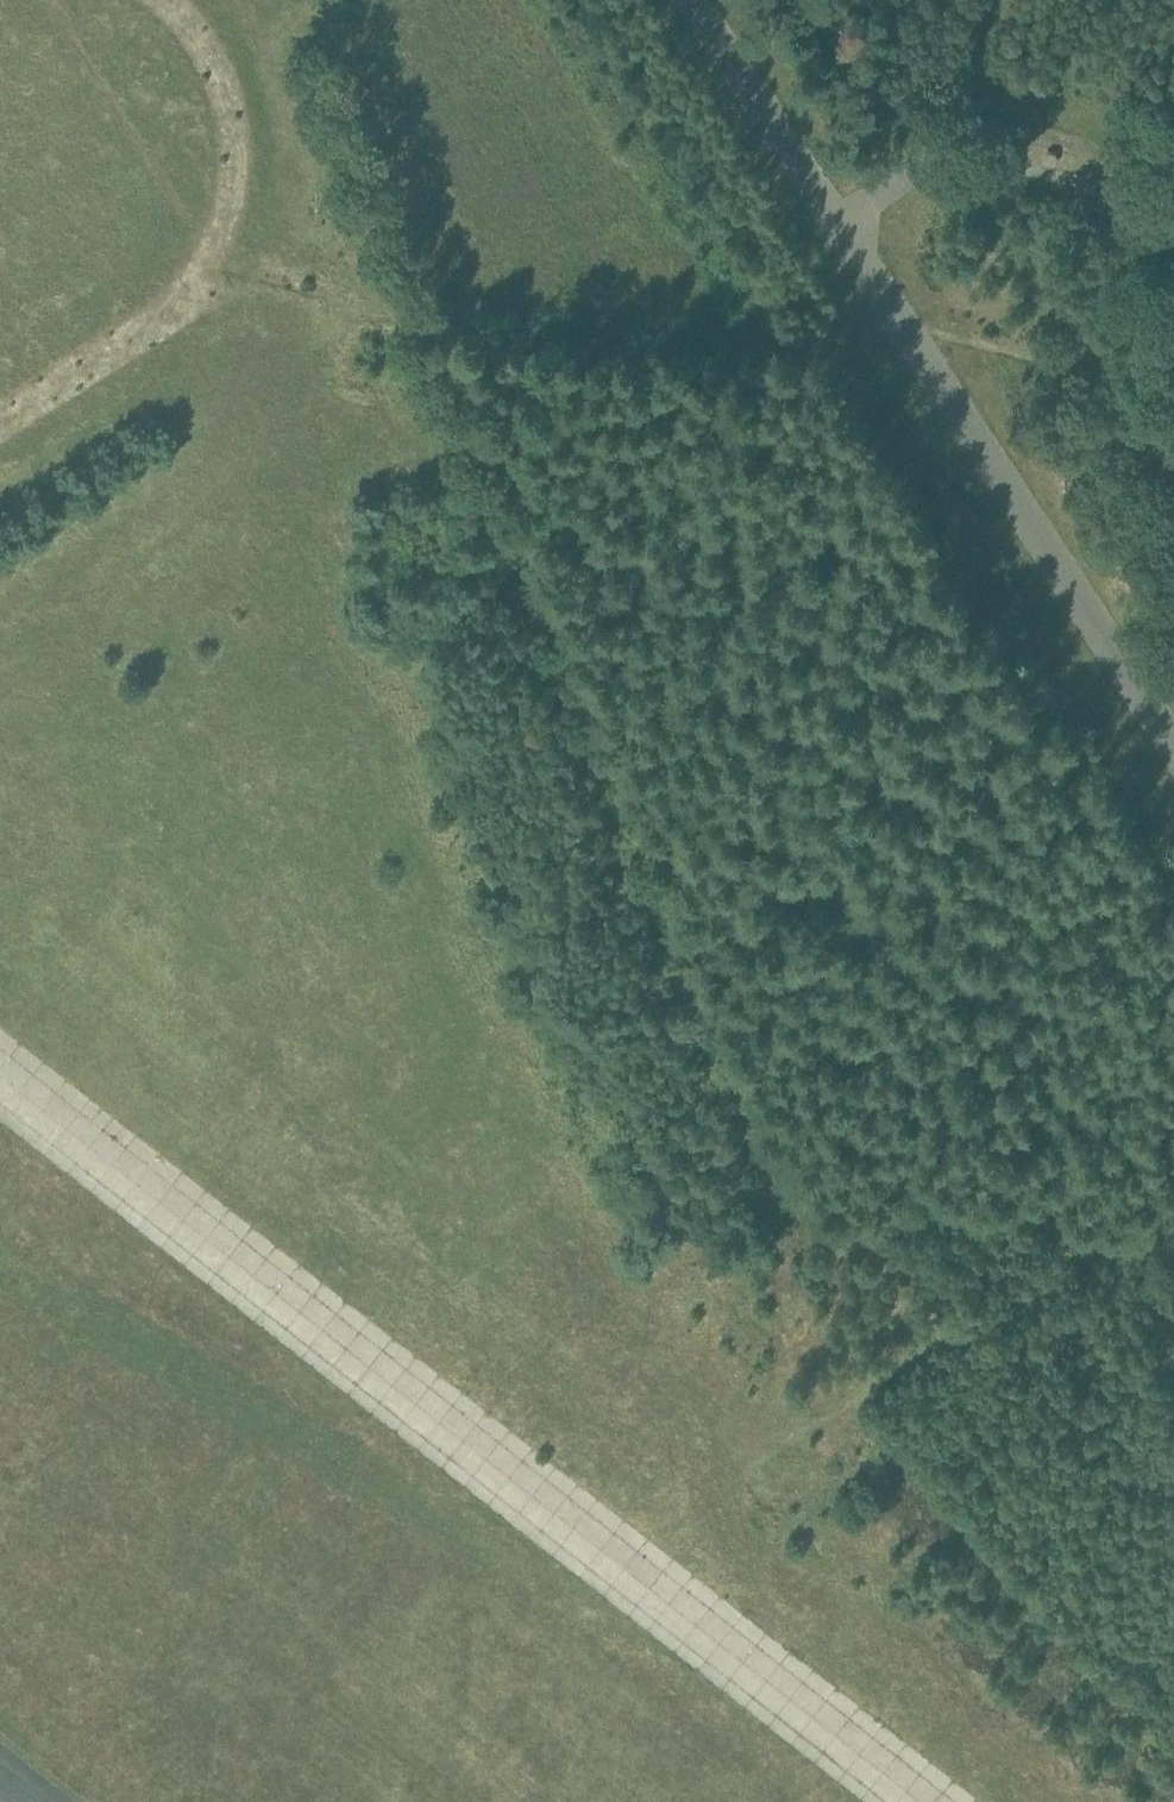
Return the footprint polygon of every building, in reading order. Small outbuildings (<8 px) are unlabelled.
[(1044,156),(1042,163),(1048,164),(1055,166),(1056,159),(1056,153),(1047,151),(1044,156)]
